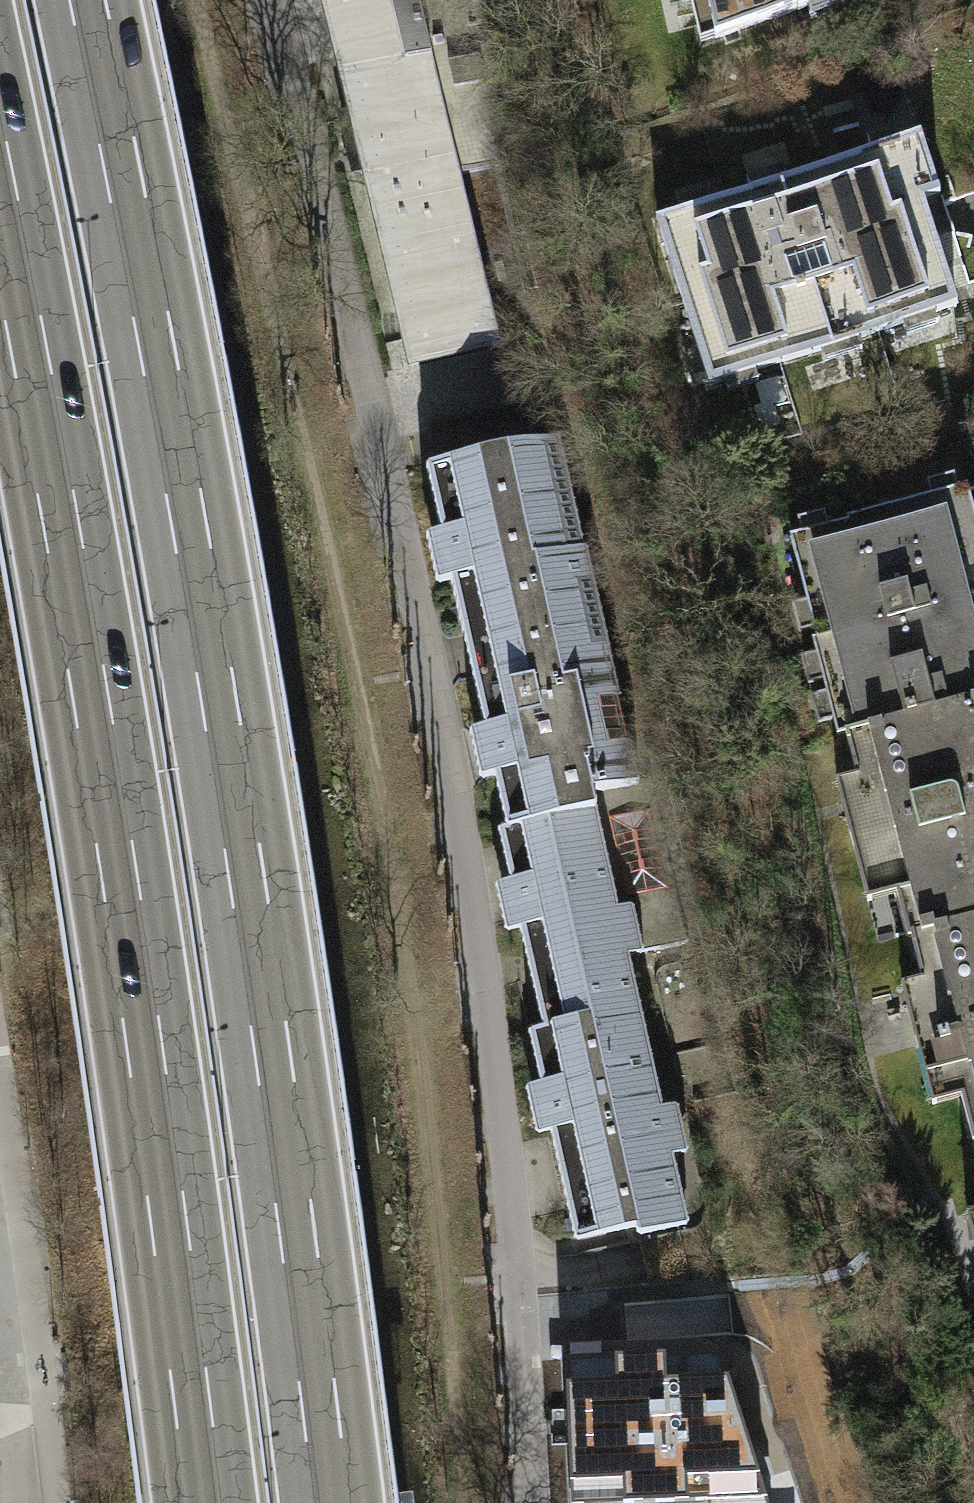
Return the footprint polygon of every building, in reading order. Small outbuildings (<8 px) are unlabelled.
[(457,174),(416,0),(322,0),(367,194),(457,174)] [(698,50),(809,5),(813,20),(839,8),(838,1),(841,0),(689,0),(698,50)] [(918,136),(659,221),(712,382),(954,303),(919,197),(936,191),(918,136)] [(491,166),(457,174),(496,344),(531,336),(491,166)] [(496,344),(457,174),(367,194),(406,364),(496,344)] [(649,774),(632,777),(559,440),(422,470),(436,536),(420,540),(429,582),(452,577),(485,729),(468,732),(479,779),(492,776),(503,825),(494,827),(506,886),(492,889),(502,933),(520,930),(540,1022),(521,1026),(533,1081),(522,1084),(533,1135),(547,1132),(571,1241),(630,1228),(631,1235),(687,1223),(673,1157),(684,1155),(673,1104),(661,1107),(627,953),(685,940),(649,774)] [(789,534),(816,637),(973,595),(973,544),(959,490),(973,486),(962,443),(831,478),(842,520),(789,534)] [(973,695),(973,595),(816,637),(808,639),(833,732),(842,730),(973,695)] [(842,730),(855,775),(863,773),(906,934),(973,915),(973,695),(842,730)] [(973,1138),(973,915),(906,934),(919,982),(932,978),(942,1014),(931,1017),(939,1044),(946,1042),(972,1139),(973,1138)] [(581,1502),(604,1502),(794,1480),(781,1373),(568,1399),(581,1502)]
